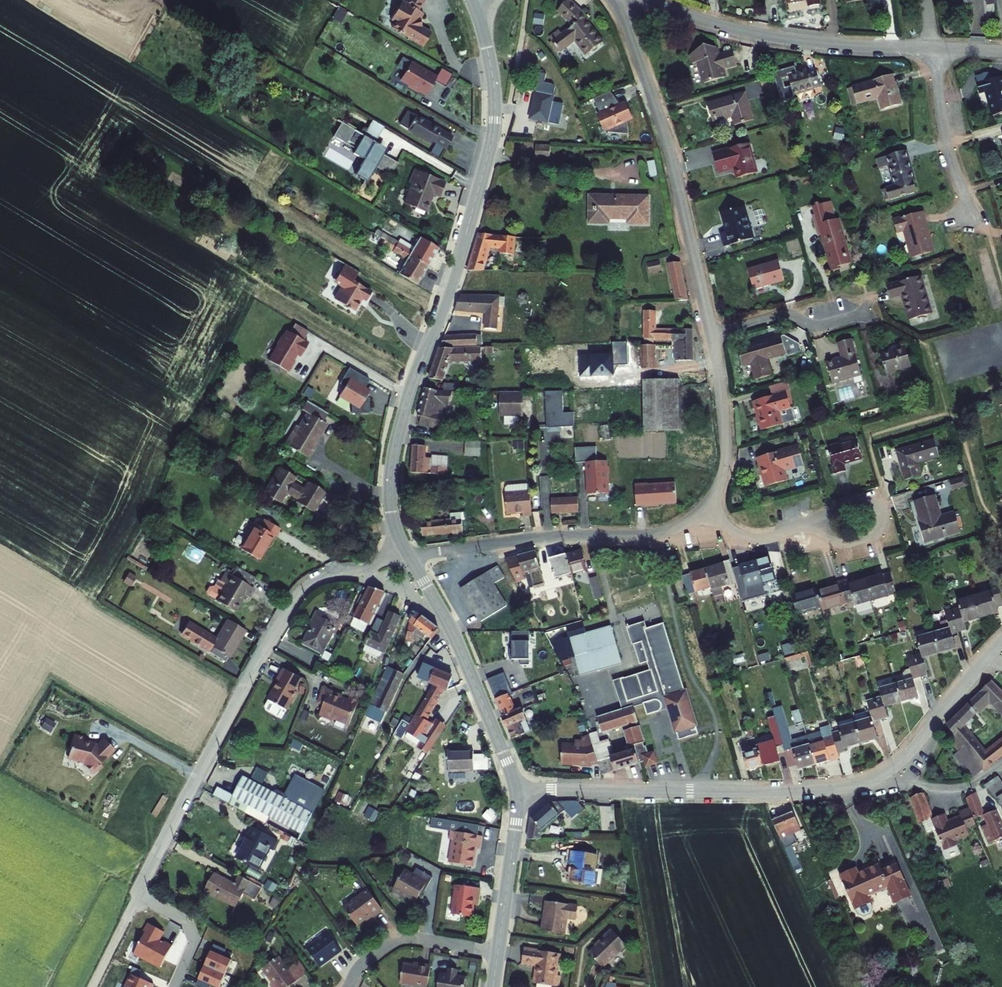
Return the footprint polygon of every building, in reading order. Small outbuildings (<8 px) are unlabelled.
[(412,5),(404,0),(403,0),(398,8),(402,10),(396,20),(401,23),(397,29),(428,47),(436,34),(427,29),(425,21),(429,15),(423,12),(412,5)] [(417,0),(414,0),(412,5),(423,12),(427,6),(417,0)] [(591,55),(605,43),(589,22),(591,20),(584,10),(573,0),(569,0),(560,10),(573,23),(562,33),(561,31),(553,39),(564,52),(578,40),(591,55)] [(978,3),(979,17),(993,16),(992,2),(978,3)] [(699,64),(706,85),(726,79),(724,71),(738,66),(733,51),(725,54),(725,56),(720,57),(717,49),(706,47),(691,57),(694,66),(699,64)] [(403,56),(399,67),(406,69),(410,58),(403,56)] [(458,75),(446,69),(441,77),(416,62),(405,81),(413,85),(413,86),(423,92),(424,91),(431,96),(439,82),(450,88),(458,75)] [(792,76),(797,95),(817,89),(816,88),(824,85),(819,69),(811,72),(811,70),(792,76)] [(994,115),(1001,113),(1001,74),(977,82),(980,93),(986,91),(994,115)] [(881,98),(884,108),(902,103),(894,76),(849,89),(854,106),(881,98)] [(615,95),(612,86),(594,92),(607,128),(627,131),(627,129),(627,126),(626,124),(626,121),(626,118),(625,116),(632,113),(627,99),(621,101),(620,99),(619,98),(618,96),(617,94),(615,95)] [(554,94),(535,90),(529,116),(548,120),(554,94)] [(734,118),(737,126),(756,121),(747,93),(710,105),(716,123),(734,118)] [(412,111),(405,122),(435,139),(437,135),(450,143),(455,136),(412,111)] [(394,173),(401,161),(389,154),(390,152),(379,146),(382,142),(358,128),(359,126),(346,118),(337,133),(350,141),(352,138),(361,144),(357,151),(368,157),(359,172),(369,178),(378,163),(394,173)] [(550,142),(535,142),(535,155),(549,156),(550,142)] [(715,155),(721,174),(736,170),(739,180),(760,174),(752,145),(715,155)] [(893,165),(899,185),(895,187),(898,197),(913,192),(910,182),(918,180),(909,150),(885,157),(888,167),(893,165)] [(448,183),(417,170),(409,191),(412,192),(407,204),(429,213),(434,202),(433,202),(436,194),(442,197),(448,183)] [(596,186),(591,213),(609,216),(610,212),(631,216),(631,220),(650,223),(654,196),(636,193),(635,197),(613,193),(614,190),(596,186)] [(725,234),(728,246),(756,237),(747,208),(725,215),(730,233),(725,234)] [(844,266),(855,263),(838,209),(827,212),(815,216),(821,236),(825,236),(836,271),(844,269),(844,266)] [(907,230),(915,257),(937,251),(925,211),(897,219),(901,232),(907,230)] [(481,231),(470,268),(484,268),(489,250),(493,251),(494,245),(503,245),(502,263),(513,263),(513,260),(518,260),(518,255),(514,254),(514,245),(547,246),(548,235),(481,231)] [(386,239),(391,241),(431,265),(442,247),(423,236),(416,249),(390,234),(386,239)] [(410,259),(402,272),(420,283),(431,265),(391,241),(388,246),(410,259)] [(661,259),(648,262),(651,273),(664,269),(661,259)] [(683,261),(671,261),(677,299),(690,298),(683,261)] [(752,270),(758,289),(788,280),(783,261),(752,270)] [(366,297),(370,299),(375,290),(357,279),(361,272),(347,263),(342,272),(339,273),(340,277),(342,284),(345,286),(338,299),(357,310),(366,297)] [(914,320),(937,314),(930,292),(926,276),(891,287),(895,298),(907,295),(908,299),(914,320)] [(463,293),(459,307),(489,310),(488,326),(501,327),(504,297),(463,293)] [(658,337),(674,337),(674,327),(657,327),(657,309),(645,310),(646,339),(658,339),(658,337)] [(311,331),(298,323),(293,332),(306,340),(311,331)] [(675,339),(677,357),(696,356),(693,327),(678,327),(674,327),(674,337),(675,339)] [(293,332),(290,330),(286,336),(285,336),(280,343),(281,346),(272,360),(291,371),(298,360),(297,359),(300,354),(304,356),(311,343),(306,340),(293,332)] [(477,343),(477,334),(446,335),(442,344),(477,343)] [(852,379),(866,375),(855,339),(843,343),(847,357),(846,358),(832,362),(838,383),(852,379)] [(775,375),(771,361),(771,359),(789,353),(786,341),(751,352),(755,366),(760,380),(775,375)] [(643,366),(657,366),(657,343),(643,343),(643,366)] [(443,346),(432,377),(444,378),(451,359),(484,358),(484,345),(443,346)] [(901,370),(914,365),(909,346),(895,351),(884,354),(890,373),(901,370)] [(379,383),(359,371),(349,387),(354,390),(349,399),(361,406),(361,417),(379,417),(379,401),(374,399),(377,394),(374,392),(379,383)] [(681,378),(643,379),(644,428),(681,427),(681,378)] [(423,415),(422,424),(443,428),(445,419),(440,418),(444,400),(448,401),(448,403),(451,404),(455,389),(443,389),(426,385),(420,415),(423,415)] [(500,393),(501,417),(507,416),(524,416),(527,416),(526,392),(500,393)] [(565,409),(564,392),(547,393),(548,411),(549,424),(550,423),(551,426),(561,426),(561,423),(575,422),(575,408),(565,409)] [(767,431),(799,421),(791,392),(758,402),(762,416),(767,431)] [(314,450),(312,449),(327,424),(324,422),(330,412),(308,399),(302,409),(310,413),(295,438),(292,436),(287,445),(310,458),(314,450)] [(444,400),(440,418),(445,419),(448,403),(448,401),(444,400)] [(507,416),(507,426),(524,425),(524,416),(507,416)] [(485,438),(470,438),(470,453),(485,453),(485,438)] [(851,463),(867,457),(862,438),(845,443),(833,447),(841,473),(851,470),(849,463),(851,463)] [(903,450),(911,478),(926,474),(923,461),(944,454),(940,439),(903,450)] [(418,445),(418,474),(457,476),(458,467),(438,466),(439,458),(431,457),(432,446),(418,445)] [(599,460),(598,445),(577,446),(577,461),(587,460),(589,493),(609,492),(608,473),(609,471),(609,467),(608,466),(607,460),(599,460)] [(773,487),(794,481),(791,470),(809,465),(808,459),(804,446),(764,459),(768,471),(773,487)] [(277,465),(261,491),(279,502),(285,492),(297,499),(295,501),(314,511),(321,499),(303,488),(291,481),(295,475),(277,465)] [(542,476),(542,494),(552,494),(552,476),(542,476)] [(952,481),(954,488),(968,485),(967,478),(952,481)] [(649,480),(636,481),(637,502),(645,502),(645,503),(660,502),(660,501),(678,500),(676,480),(649,482),(649,480)] [(321,499),(326,491),(308,481),(303,488),(321,499)] [(527,491),(527,484),(512,485),(511,487),(511,492),(510,492),(511,512),(527,511),(527,514),(536,513),(534,490),(527,491)] [(926,524),(927,528),(963,516),(961,510),(947,514),(941,493),(922,499),(928,523),(926,524)] [(552,498),(553,511),(580,510),(579,496),(552,498)] [(275,523),(259,513),(254,521),(249,518),(245,526),(251,530),(256,533),(264,537),(268,530),(270,531),(275,523)] [(425,522),(425,532),(455,530),(465,529),(464,516),(452,517),(453,520),(425,522)] [(927,528),(931,540),(967,529),(963,516),(927,528)] [(251,530),(245,526),(235,543),(254,554),(264,537),(256,533),(251,530)] [(592,567),(586,547),(570,552),(576,572),(592,567)] [(540,552),(523,558),(528,573),(534,571),(538,586),(549,582),(545,568),(540,552)] [(552,576),(564,614),(572,612),(563,584),(578,579),(576,572),(570,552),(552,557),(557,575),(552,576)] [(782,575),(775,555),(762,559),(768,579),(782,575)] [(728,562),(714,566),(719,583),(722,592),(736,588),(739,597),(748,595),(739,565),(736,556),(727,558),(728,562)] [(762,559),(739,565),(748,595),(771,588),(768,579),(762,559)] [(483,615),(510,599),(498,579),(510,572),(502,560),(490,567),(465,582),(477,603),(483,615)] [(222,565),(216,574),(221,578),(212,593),(231,604),(240,589),(246,592),(252,582),(222,565)] [(689,573),(694,591),(719,583),(714,566),(714,565),(689,573)] [(134,570),(127,566),(121,576),(128,580),(134,570)] [(603,581),(599,566),(591,568),(595,583),(603,581)] [(896,570),(872,577),(878,598),(903,591),(900,582),(896,570)] [(692,592),(687,574),(680,576),(686,594),(692,592)] [(853,576),(845,579),(852,602),(859,599),(860,603),(878,598),(872,577),(855,582),(853,576)] [(839,584),(823,588),(828,605),(829,609),(852,602),(845,579),(838,581),(839,584)] [(982,594),(989,617),(1001,612),(1001,582),(997,583),(998,589),(982,594)] [(796,590),(803,613),(828,605),(823,588),(822,586),(804,591),(803,588),(796,590)] [(357,617),(356,619),(353,626),(362,630),(366,624),(367,624),(384,591),(372,588),(357,617)] [(966,606),(960,608),(967,630),(974,628),(972,622),(989,617),(982,594),(964,600),(966,606)] [(957,626),(941,631),(948,650),(964,645),(960,632),(967,630),(960,608),(952,611),(957,626)] [(395,611),(382,636),(378,646),(382,648),(379,655),(384,654),(386,650),(387,650),(404,615),(395,611)] [(420,611),(414,620),(434,636),(441,628),(420,611)] [(227,652),(243,625),(225,614),(213,633),(185,616),(179,627),(191,635),(191,636),(222,656),(226,651),(227,652)] [(316,628),(307,643),(325,653),(326,654),(341,625),(320,614),(313,626),(316,628)] [(652,638),(649,627),(647,620),(633,625),(638,642),(652,638)] [(703,732),(669,621),(649,627),(652,638),(638,642),(644,662),(652,660),(655,668),(625,677),(633,705),(626,708),(602,715),(607,732),(633,724),(634,728),(629,729),(634,746),(639,744),(640,748),(614,756),(602,760),(603,763),(607,774),(651,760),(650,756),(653,755),(650,745),(649,745),(648,741),(649,741),(644,725),(643,725),(641,721),(643,721),(638,705),(648,702),(651,713),(662,710),(664,709),(666,707),(666,704),(666,702),(671,700),(673,707),(683,738),(703,732)] [(616,626),(616,624),(575,636),(586,673),(626,661),(625,659),(624,656),(622,647),(616,626)] [(514,658),(522,658),(522,664),(532,664),(531,629),(513,630),(514,658)] [(418,632),(410,631),(408,643),(415,645),(418,632)] [(930,651),(921,653),(928,675),(936,672),(931,656),(948,650),(941,631),(925,637),(930,651)] [(374,632),(367,648),(379,655),(382,648),(378,646),(382,636),(374,632)] [(568,658),(564,643),(557,645),(561,660),(568,658)] [(803,653),(786,657),(789,672),(806,668),(803,653)] [(903,678),(903,680),(910,700),(927,695),(922,677),(928,675),(921,653),(914,655),(919,673),(903,678)] [(429,682),(434,685),(436,682),(445,686),(448,687),(450,683),(453,677),(452,675),(425,664),(420,674),(430,679),(429,682)] [(382,691),(377,704),(391,711),(407,672),(392,666),(381,690),(382,691)] [(291,669),(288,667),(281,680),(282,681),(273,699),(274,700),(281,703),(277,712),(285,716),(284,718),(287,719),(289,718),(294,709),(292,708),(301,690),(299,689),(305,676),(291,669)] [(517,690),(508,670),(491,677),(492,681),(499,697),(517,736),(535,729),(525,705),(519,707),(512,692),(517,690)] [(363,682),(366,683),(371,672),(368,671),(363,682)] [(366,683),(371,686),(377,675),(371,672),(366,683)] [(633,705),(625,677),(617,680),(626,708),(633,705)] [(992,699),(992,678),(950,722),(953,726),(957,731),(966,723),(992,699)] [(992,678),(992,699),(1001,709),(1001,688),(992,678)] [(889,692),(881,694),(888,716),(896,713),(893,705),(910,700),(903,680),(887,685),(889,692)] [(434,685),(419,715),(416,722),(411,730),(427,740),(433,731),(439,722),(430,718),(445,686),(436,682),(434,685)] [(355,723),(366,699),(356,695),(354,698),(349,695),(349,694),(331,685),(324,700),(330,703),(326,712),(339,718),(340,716),(355,723)] [(881,694),(873,697),(877,710),(874,711),(874,710),(861,714),(863,721),(870,741),(887,736),(881,718),(888,716),(881,694)] [(281,703),(274,700),(271,706),(272,709),(277,712),(281,703)] [(673,707),(671,700),(666,702),(666,704),(666,707),(664,709),(662,710),(673,707)] [(799,763),(806,761),(808,766),(824,761),(818,741),(802,746),(800,739),(789,702),(781,704),(784,712),(793,743),(799,763)] [(801,708),(805,720),(811,718),(807,706),(801,708)] [(315,710),(309,707),(306,716),(312,718),(315,710)] [(796,722),(803,721),(801,709),(794,710),(796,722)] [(767,742),(768,743),(774,763),(790,758),(786,745),(793,743),(784,712),(777,714),(784,737),(767,742)] [(412,724),(397,717),(394,723),(409,730),(412,724)] [(828,724),(814,729),(818,741),(824,761),(846,755),(846,752),(839,732),(835,718),(827,721),(828,724)] [(847,730),(839,732),(846,752),(853,750),(852,746),(870,741),(863,721),(846,726),(847,730)] [(987,748),(966,723),(957,731),(952,737),(961,748),(951,756),(969,776),(973,775),(974,776),(1001,752),(1001,736),(987,748)] [(952,737),(957,731),(953,726),(947,732),(952,737)] [(111,744),(101,734),(93,741),(91,739),(82,736),(83,732),(70,729),(65,751),(81,756),(83,758),(82,760),(89,768),(98,759),(97,758),(111,744)] [(408,732),(404,738),(417,745),(420,739),(408,732)] [(567,745),(566,765),(595,766),(603,763),(602,760),(597,744),(594,735),(585,738),(587,742),(579,742),(579,746),(567,745)] [(614,756),(610,740),(597,744),(602,760),(614,756)] [(451,763),(477,763),(476,742),(451,743),(451,763)] [(753,750),(759,767),(774,763),(768,743),(761,745),(762,747),(753,750)] [(663,763),(660,753),(653,755),(650,756),(651,760),(653,767),(663,763)] [(535,764),(533,771),(539,773),(542,766),(535,764)] [(1000,772),(987,784),(995,791),(1001,800),(1001,775),(1000,772)] [(208,782),(205,789),(222,797),(288,831),(303,839),(304,839),(330,789),(300,774),(289,797),(248,777),(238,796),(209,781),(208,782)] [(968,792),(977,814),(984,812),(985,814),(989,813),(995,828),(989,830),(993,840),(1001,837),(1001,836),(1001,816),(998,807),(986,810),(977,789),(968,792)] [(926,791),(915,795),(923,817),(925,816),(929,826),(937,822),(946,844),(959,838),(957,834),(971,828),(968,821),(976,818),(974,814),(969,802),(959,806),(961,809),(947,815),(944,808),(933,812),(926,791)] [(564,798),(555,798),(535,809),(532,829),(543,829),(544,823),(545,824),(550,821),(549,818),(567,807),(572,816),(588,806),(583,798),(575,798),(567,803),(564,798)] [(797,803),(778,811),(794,849),(801,846),(795,831),(807,825),(797,803)] [(455,832),(452,855),(476,859),(477,845),(478,841),(481,841),(483,828),(454,824),(452,832),(455,832)] [(255,826),(240,855),(263,867),(273,847),(279,850),(283,840),(255,826)] [(579,858),(577,875),(598,878),(603,847),(576,843),(573,857),(579,858)] [(801,867),(808,864),(801,846),(794,849),(801,867)] [(862,864),(847,871),(863,909),(869,911),(878,908),(880,902),(875,891),(894,883),(900,899),(916,892),(902,861),(888,867),(885,861),(872,866),(873,868),(865,871),(862,864)] [(408,863),(396,885),(420,897),(428,882),(430,883),(437,871),(421,862),(417,869),(408,863)] [(207,889),(211,891),(220,873),(217,871),(207,889)] [(220,873),(211,891),(239,905),(253,880),(242,874),(238,882),(220,873)] [(461,879),(457,909),(477,912),(479,899),(483,899),(485,883),(461,879)] [(370,920),(371,922),(388,909),(382,902),(373,890),(363,898),(356,903),(348,909),(362,926),(370,920)] [(551,895),(546,925),(569,928),(572,913),(580,914),(582,900),(551,895)] [(149,931),(140,951),(150,956),(152,955),(167,963),(178,940),(170,936),(169,938),(165,936),(169,927),(152,919),(147,930),(149,931)] [(595,949),(608,964),(634,942),(620,925),(605,938),(606,939),(595,949)] [(311,953),(323,967),(335,958),(336,960),(344,953),(328,932),(322,936),(327,941),(322,945),(311,953)] [(322,945),(327,941),(322,936),(317,939),(322,945)] [(541,960),(538,978),(562,982),(564,973),(560,972),(564,949),(529,943),(526,958),(541,960)] [(218,944),(216,951),(228,956),(231,950),(218,944)] [(216,951),(210,965),(231,974),(237,960),(228,956),(216,951)] [(276,986),(291,986),(303,979),(295,969),(294,967),(290,970),(281,958),(265,969),(275,983),(273,984),(276,986)] [(405,981),(432,985),(435,965),(435,962),(425,961),(425,965),(408,962),(405,981)] [(303,963),(295,969),(303,979),(310,973),(303,963)] [(210,965),(204,979),(205,979),(202,986),(204,986),(215,986),(216,984),(222,986),(225,986),(231,974),(210,965)] [(470,976),(470,973),(460,972),(461,966),(453,965),(453,971),(444,969),(441,986),(468,986),(470,976)] [(135,975),(144,978),(146,971),(138,968),(135,975)] [(130,986),(158,986),(159,985),(144,978),(135,975),(130,986)]
